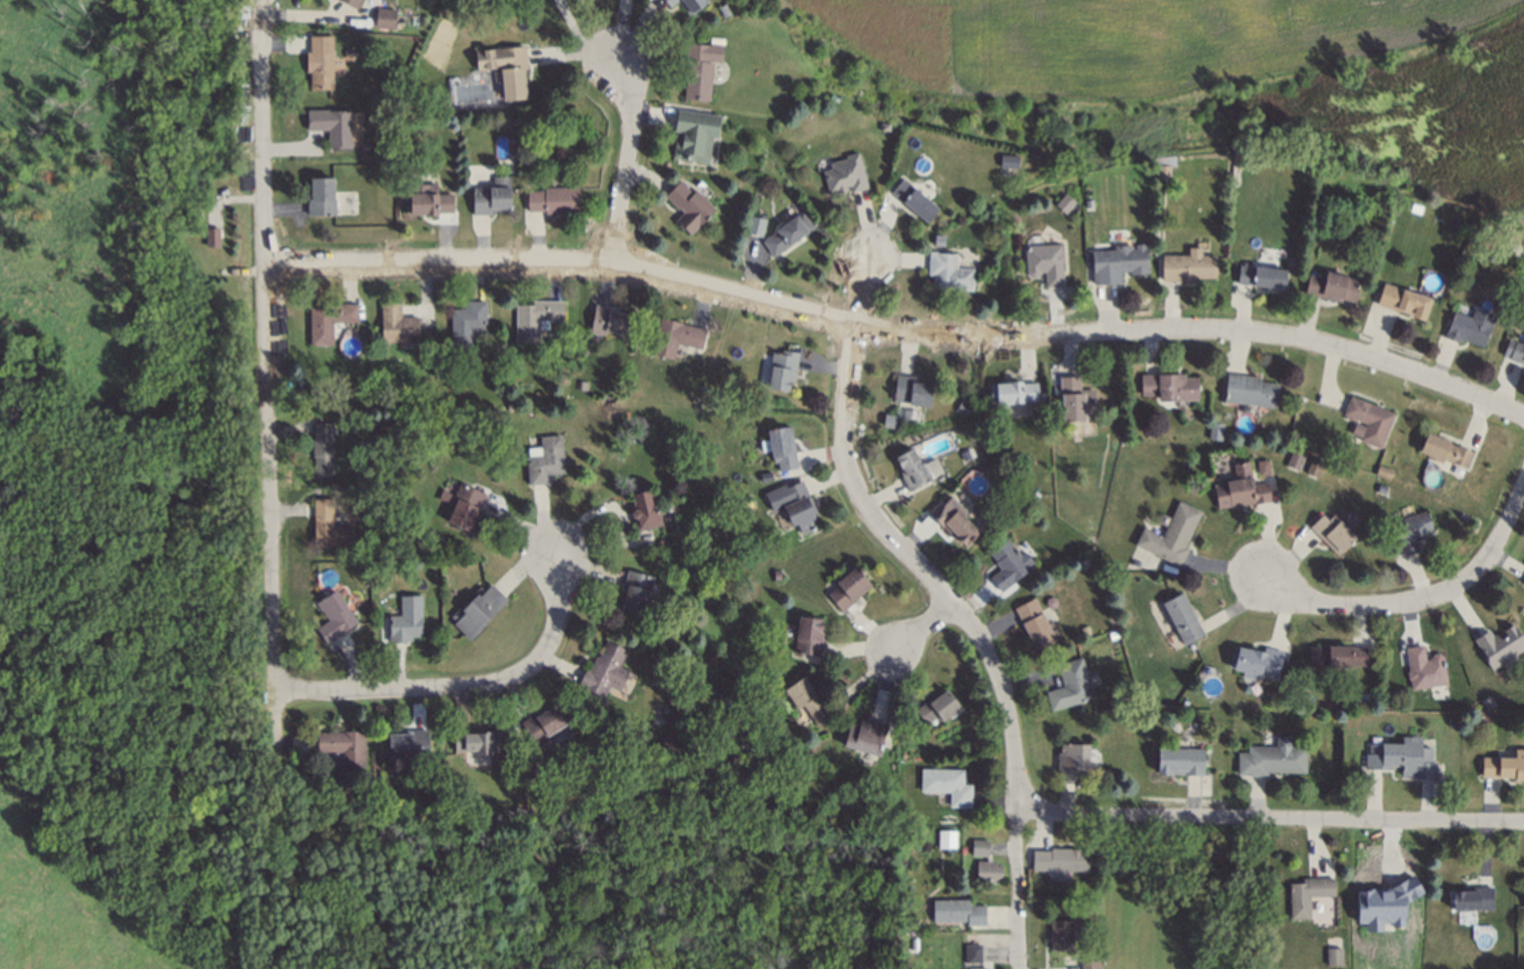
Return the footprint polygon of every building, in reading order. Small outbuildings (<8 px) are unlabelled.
[(358,9),(362,0),(337,0),(358,9)] [(686,14),(675,0),(705,0),(706,1),(686,14)] [(716,6),(723,3),(727,13),(721,16),(716,6)] [(372,24),(373,5),(393,6),(392,10),(406,12),(405,24),(391,22),(391,25),(372,24)] [(329,34),(330,87),(307,88),(307,70),(304,70),(303,50),(307,50),(307,35),(329,34)] [(710,61),(706,100),(681,97),(684,61),(683,60),(685,41),(720,44),(719,60),(706,59),(706,61),(710,61)] [(501,101),(499,81),(492,82),(491,70),(498,70),(498,67),(474,70),(473,49),(523,45),(525,68),(522,68),(524,99),(501,101)] [(348,109),(348,147),(326,147),(326,128),(304,128),(304,108),(326,108),(326,110),(348,109)] [(670,157),(674,131),(671,130),(674,108),(719,115),(715,137),(710,136),(706,162),(670,157)] [(878,129),(878,121),(887,121),(887,129),(878,129)] [(364,148),(360,149),(358,147),(356,144),(357,141),(360,140),(364,141),(366,145),(364,148)] [(864,186),(849,190),(848,184),(843,185),(844,189),(834,192),(833,190),(826,192),(820,169),(828,167),(827,161),(844,157),(843,154),(855,151),(864,186)] [(998,153),(1016,155),(1015,167),(997,165),(998,153)] [(1148,156),(1173,154),(1173,165),(1168,165),(1168,175),(1155,175),(1154,165),(1148,165),(1148,156)] [(470,212),(470,187),(490,186),(490,175),(507,175),(508,206),(507,206),(507,209),(489,209),(489,212),(470,212)] [(330,176),(331,197),(332,197),(333,213),(305,213),(305,188),(308,188),(308,176),(330,176)] [(924,222),(888,191),(900,177),(936,208),(924,222)] [(693,188),(712,207),(688,233),(673,219),(681,211),(676,206),(675,208),(661,195),(677,179),(690,191),(693,188)] [(402,211),(401,181),(434,180),(434,191),(450,191),(450,210),(402,211)] [(542,212),(542,209),(525,210),(525,189),(541,189),(541,186),(575,185),(576,211),(542,212)] [(1052,203),(1063,192),(1073,201),(1062,212),(1052,203)] [(1312,204),(1314,195),(1320,197),(1319,205),(1312,204)] [(1083,205),(1082,198),(1090,197),(1090,204),(1083,205)] [(1407,208),(1409,201),(1419,204),(1417,210),(1407,208)] [(759,240),(799,210),(811,227),(771,256),(759,240)] [(766,220),(751,215),(746,233),(761,238),(766,220)] [(204,244),(204,225),(217,225),(217,244),(204,244)] [(1022,245),(1058,242),(1059,251),(1061,253),(1061,261),(1059,263),(1060,284),(1043,286),(1042,271),(1037,271),(1037,272),(1034,276),(1028,276),(1023,272),(1022,245)] [(1089,250),(1112,248),(1112,244),(1128,243),(1128,247),(1133,247),(1132,243),(1142,242),(1143,246),(1145,272),(1128,273),(1127,269),(1119,270),(1119,281),(1091,283),(1089,250)] [(1160,254),(1186,254),(1186,246),(1198,246),(1198,254),(1213,254),(1213,276),(1189,276),(1189,280),(1160,280),(1160,254)] [(969,288),(930,286),(931,273),(925,273),(927,250),(954,252),(954,267),(970,268),(969,288)] [(1236,264),(1283,269),(1281,287),(1234,282),(1236,264)] [(1338,300),(1301,292),(1306,272),(1323,276),(1324,271),(1357,278),(1352,301),(1338,297),(1338,300)] [(1380,281),(1428,297),(1421,319),(1408,315),(1409,313),(1394,308),(1394,310),(1373,303),(1380,281)] [(513,341),(513,303),(529,303),(529,299),(560,300),(560,319),(537,319),(536,341),(513,341)] [(449,346),(448,308),(462,307),(462,300),(483,300),(484,328),(470,328),(470,345),(449,346)] [(415,340),(379,341),(378,302),(398,301),(398,316),(415,315),(415,340)] [(307,343),(307,305),(321,305),(321,303),(354,302),(354,321),(330,321),(330,343),(307,343)] [(587,331),(592,303),(607,305),(607,309),(629,313),(625,334),(604,330),(603,334),(587,331)] [(1458,337),(1456,341),(1441,335),(1451,309),(1468,315),(1471,307),(1492,315),(1480,346),(1458,337)] [(670,357),(649,352),(657,316),(703,328),(698,347),(674,341),(670,357)] [(1512,340),(1523,345),(1523,364),(1506,357),(1512,340)] [(791,380),(787,379),(785,390),(765,387),(768,366),(767,366),(769,351),(779,353),(779,348),(796,351),(791,380)] [(555,379),(556,371),(564,372),(563,380),(555,379)] [(1195,399),(1156,399),(1155,394),(1139,394),(1138,373),(1181,372),(1182,376),(1195,376),(1195,399)] [(1221,399),(1225,372),(1258,376),(1257,380),(1276,383),(1273,406),(1221,399)] [(919,376),(919,382),(929,383),(926,405),(890,400),(893,373),(919,376)] [(1091,388),(1092,418),(1082,418),(1082,419),(1059,420),(1059,395),(1057,395),(1057,375),(1077,375),(1077,388),(1091,388)] [(574,388),(575,379),(582,380),(581,388),(574,388)] [(987,383),(1019,380),(1019,382),(1034,381),(1035,400),(994,403),(994,402),(988,402),(987,383)] [(1347,395),(1391,412),(1378,447),(1357,438),(1363,422),(1340,413),(1347,395)] [(953,407),(958,399),(969,406),(964,414),(953,407)] [(504,402),(512,401),(512,408),(504,409),(504,402)] [(879,424),(881,412),(894,414),(892,425),(879,424)] [(371,431),(371,420),(384,420),(385,431),(371,431)] [(1206,437),(1207,421),(1220,423),(1218,439),(1206,437)] [(330,422),(331,475),(311,475),(311,456),(310,456),(309,436),(311,436),(310,422),(330,422)] [(794,466),(771,470),(764,429),(787,425),(794,466)] [(456,436),(449,442),(444,437),(451,430),(456,436)] [(1416,450),(1424,431),(1447,440),(1446,442),(1453,444),(1470,451),(1463,468),(1440,458),(1439,460),(1416,450)] [(537,436),(558,434),(561,471),(548,473),(548,481),(526,483),(524,455),(525,455),(524,446),(538,445),(537,436)] [(898,475),(899,474),(895,468),(898,466),(892,456),(909,447),(926,478),(906,489),(898,475)] [(965,449),(968,456),(960,460),(957,452),(965,449)] [(1301,454),(1295,469),(1283,464),(1289,449),(1301,454)] [(1302,472),(1309,455),(1321,460),(1314,476),(1302,472)] [(1250,483),(1264,481),(1267,499),(1227,506),(1227,504),(1215,506),(1211,483),(1234,478),(1231,461),(1246,458),(1250,483)] [(1259,474),(1270,472),(1268,459),(1256,461),(1259,474)] [(1372,473),(1376,464),(1390,469),(1386,478),(1372,473)] [(768,471),(770,478),(759,480),(758,473),(768,471)] [(799,479),(813,512),(811,513),(812,514),(810,515),(814,524),(797,532),(792,522),(788,524),(780,506),(772,509),(763,490),(783,481),(784,485),(799,479)] [(483,493),(470,528),(467,526),(465,530),(443,520),(445,518),(441,516),(447,502),(441,498),(435,498),(440,486),(445,491),(451,493),(457,481),(483,493)] [(1373,490),(1375,483),(1383,485),(1381,492),(1373,490)] [(648,488),(655,521),(636,526),(634,518),(629,516),(629,512),(630,509),(627,493),(648,488)] [(1028,493),(1032,489),(1037,493),(1034,497),(1028,493)] [(925,511),(937,498),(941,502),(948,495),(963,510),(959,514),(976,530),(961,544),(953,536),(952,538),(925,511)] [(312,545),(311,498),(330,498),(330,522),(348,522),(349,544),(312,545)] [(1198,511),(1181,546),(1185,547),(1177,565),(1132,543),(1140,526),(1159,534),(1175,500),(1198,511)] [(1387,522),(1423,509),(1430,529),(1421,532),(1422,535),(1412,539),(1415,549),(1399,555),(1387,522)] [(1334,553),(1307,525),(1319,513),(1325,519),(1330,513),(1352,536),(1338,551),(1337,550),(1334,553)] [(998,591),(986,577),(997,568),(992,561),(994,560),(986,551),(1004,537),(1028,567),(998,591)] [(655,547),(653,540),(661,538),(662,545),(655,547)] [(356,573),(355,561),(364,561),(365,573),(356,573)] [(866,582),(848,596),(850,599),(837,609),(823,591),(834,583),(832,581),(852,565),(866,582)] [(687,571),(694,566),(698,572),(691,577),(687,571)] [(651,575),(640,612),(616,605),(622,584),(620,584),(625,568),(651,575)] [(771,577),(770,570),(777,569),(778,577),(771,577)] [(452,611),(477,584),(482,589),(488,582),(504,598),(485,618),(487,620),(472,635),(471,634),(468,638),(451,621),(456,615),(452,611)] [(332,589),(355,621),(324,643),(313,627),(325,618),(313,602),(332,589)] [(1201,633),(1182,644),(1160,601),(1179,591),(1201,633)] [(418,594),(419,635),(408,635),(408,640),(386,641),(386,614),(398,614),(397,594),(418,594)] [(1042,601),(1044,597),(1048,595),(1052,596),(1054,600),(1053,605),(1049,607),(1045,606),(1042,601)] [(1031,596),(1053,639),(1033,649),(1011,607),(1031,596)] [(821,631),(817,654),(790,650),(796,614),(820,618),(818,630),(821,631)] [(1510,622),(1523,643),(1523,646),(1505,658),(1506,660),(1498,665),(1497,663),(1489,668),(1476,647),(1477,647),(1471,638),(1485,629),(1489,635),(1510,622)] [(1088,632),(1081,635),(1078,627),(1085,624),(1088,632)] [(623,648),(600,695),(574,682),(583,666),(586,667),(593,654),(595,655),(603,638),(623,648)] [(1274,678),(1257,673),(1257,674),(1230,667),(1230,666),(1226,665),(1232,644),(1259,651),(1261,645),(1281,651),(1274,678)] [(1440,655),(1444,682),(1409,688),(1408,679),(1406,678),(1405,671),(1406,669),(1403,646),(1420,644),(1422,659),(1426,658),(1430,653),(1436,652),(1440,655)] [(1306,663),(1307,645),(1364,646),(1363,665),(1348,664),(1348,666),(1325,665),(1325,664),(1306,663)] [(1049,708),(1044,690),(1061,685),(1054,663),(1079,656),(1090,697),(1049,708)] [(717,673),(723,667),(729,674),(722,679),(717,673)] [(820,700),(830,715),(814,726),(804,711),(802,712),(797,705),(794,708),(780,688),(800,674),(818,701),(820,700)] [(1261,691),(1271,684),(1277,691),(1267,699),(1261,691)] [(934,713),(922,722),(911,707),(929,693),(932,696),(943,687),(957,706),(939,720),(934,713)] [(1481,702),(1487,697),(1493,705),(1486,709),(1481,702)] [(551,699),(564,721),(554,728),(556,731),(533,746),(517,720),(551,699)] [(885,722),(875,755),(840,744),(847,720),(856,723),(857,718),(865,721),(866,716),(885,722)] [(425,755),(385,757),(384,733),(409,732),(409,728),(424,728),(425,755)] [(452,729),(496,728),(496,753),(473,753),(473,750),(452,749),(452,729)] [(314,731),(362,729),(362,765),(340,765),(340,750),(314,751),(314,731)] [(905,738),(899,740),(897,733),(904,731),(905,738)] [(656,749),(663,734),(678,741),(671,756),(656,749)] [(1386,769),(1363,769),(1363,752),(1366,752),(1366,743),(1399,744),(1399,735),(1418,736),(1418,746),(1428,746),(1428,760),(1433,761),(1433,777),(1409,776),(1409,774),(1399,774),(1399,765),(1386,765),(1386,769)] [(1085,768),(1076,768),(1076,772),(1055,771),(1056,748),(1058,748),(1058,742),(1086,743),(1085,768)] [(1235,773),(1235,751),(1245,751),(1245,745),(1303,746),(1303,771),(1264,770),(1264,774),(1245,774),(1245,773),(1235,773)] [(1155,747),(1200,748),(1200,774),(1180,773),(1180,769),(1166,769),(1166,772),(1155,771),(1155,747)] [(1512,748),(1523,748),(1523,778),(1511,778),(1511,775),(1479,774),(1479,755),(1512,756),(1512,748)] [(790,758),(791,750),(798,751),(796,760),(790,758)] [(966,805),(946,804),(947,790),(917,788),(918,768),(959,771),(959,782),(967,782),(966,805)] [(519,818),(509,814),(512,805),(522,808),(519,818)] [(935,842),(935,827),(951,827),(951,843),(935,842)] [(982,851),(966,850),(966,834),(983,834),(982,851)] [(988,856),(989,840),(972,839),(971,855),(988,856)] [(963,852),(955,851),(956,844),(964,845),(963,852)] [(1033,869),(1034,848),(1089,849),(1089,871),(1033,869)] [(990,881),(971,879),(973,855),(991,857),(991,862),(997,862),(996,875),(990,875),(990,881)] [(1289,917),(1286,883),(1302,882),(1302,875),(1320,874),(1322,892),(1305,894),(1307,915),(1289,917)] [(1457,910),(1457,883),(1494,884),(1493,911),(1457,910)] [(932,923),(933,899),(970,900),(969,905),(987,905),(987,924),(932,923)] [(1051,912),(1051,903),(1064,904),(1064,912),(1051,912)] [(1050,948),(1049,919),(1068,919),(1068,948),(1050,948)] [(1337,947),(1329,946),(1330,935),(1338,935),(1337,947)] [(962,960),(962,942),(975,941),(975,959),(962,960)] [(1327,966),(1343,965),(1342,948),(1326,949),(1327,966)] [(1093,957),(1094,968),(1077,968),(1076,958),(1093,957)]
